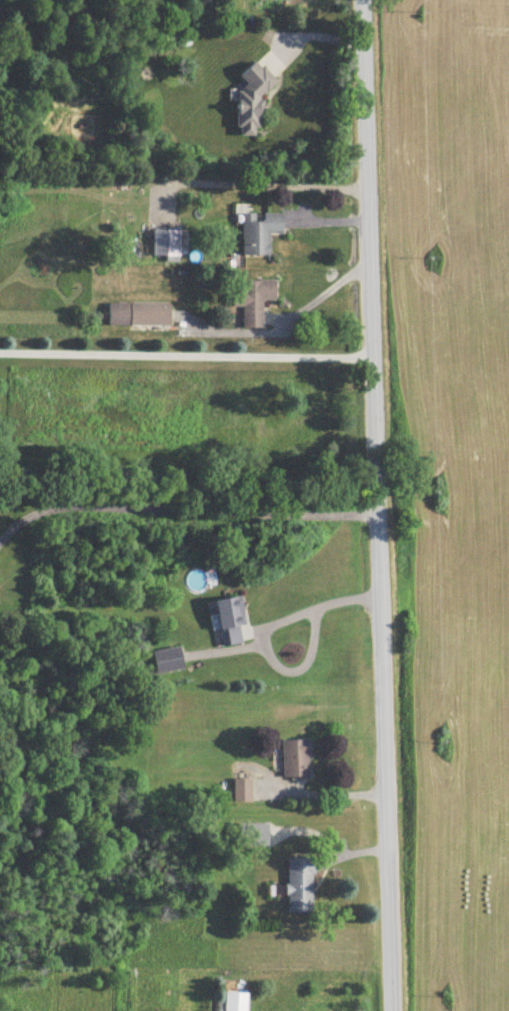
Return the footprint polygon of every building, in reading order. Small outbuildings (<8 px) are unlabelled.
[(238,90),(238,138),(257,138),(257,122),(263,122),(263,94),(273,94),(273,70),(245,70),(245,90),(238,90)] [(270,257),(270,235),(283,235),(283,215),(243,215),(244,257),(270,257)] [(181,233),(154,233),(154,258),(181,258),(181,233)] [(244,283),(244,294),(233,294),(233,307),(244,307),(244,331),(263,331),(263,301),(276,301),(276,283),(244,283)] [(170,305),(111,305),(111,328),(170,328),(170,305)] [(246,628),(241,597),(215,601),(223,647),(243,644),(240,629),(246,628)] [(185,670),(180,648),(153,654),(157,676),(185,670)] [(283,741),(283,779),(309,779),(309,741),(283,741)] [(249,803),(249,780),(234,780),(234,803),(249,803)] [(268,825),(238,825),(238,847),(268,847),(268,825)] [(287,913),(313,913),(313,859),(287,859),(287,913)] [(246,993),(225,993),(225,1010),(246,1010),(246,993)]
